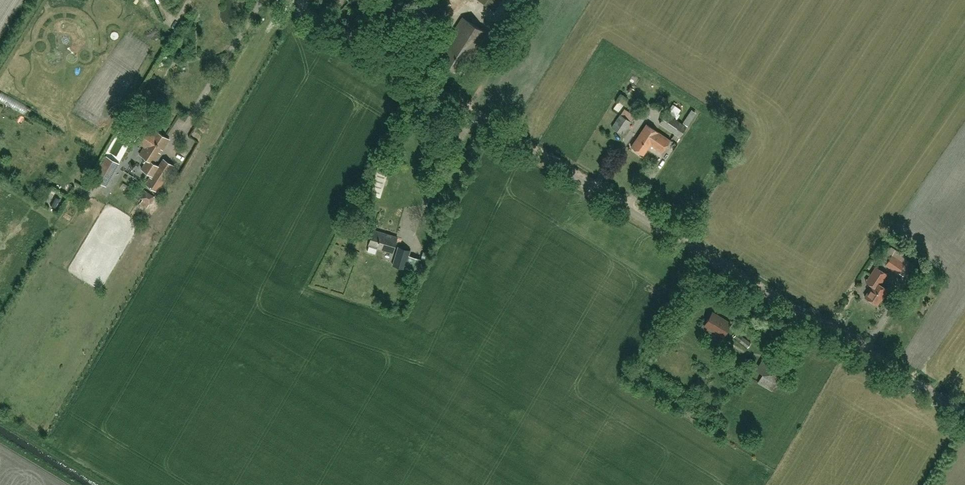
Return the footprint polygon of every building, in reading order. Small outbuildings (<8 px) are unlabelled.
[(429,16),(439,21),(451,0),(450,0),(438,0),(429,16)] [(495,11),(502,0),(479,0),(495,11)] [(470,60),(488,32),(462,16),(445,44),(450,47),(441,61),(457,71),(466,57),(470,60)] [(680,118),(686,112),(677,105),(671,111),(680,118)] [(666,113),(659,123),(680,137),(687,126),(666,113)] [(631,121),(620,114),(611,126),(623,134),(631,121)] [(631,146),(643,155),(651,144),(662,152),(671,140),(647,123),(631,146)] [(125,133),(128,128),(123,125),(120,130),(125,133)] [(145,125),(135,140),(144,146),(139,154),(147,159),(141,168),(151,175),(145,184),(157,191),(169,173),(154,163),(170,139),(155,130),(155,131),(145,125)] [(107,156),(94,177),(107,184),(119,163),(107,156)] [(379,163),(370,192),(381,196),(390,166),(379,163)] [(141,198),(149,203),(154,196),(145,191),(141,198)] [(72,208),(80,212),(83,205),(75,201),(72,208)] [(369,246),(368,251),(375,253),(377,248),(393,253),(398,237),(374,230),(369,245),(369,246)] [(887,253),(888,253),(891,256),(892,255),(909,266),(912,261),(907,258),(907,257),(895,249),(890,246),(886,252),(887,253)] [(410,251),(398,247),(393,265),(405,269),(410,251)] [(909,266),(892,255),(891,256),(888,253),(884,259),(888,261),(886,264),(898,272),(899,272),(903,275),(909,266)] [(866,281),(871,285),(868,290),(869,290),(865,296),(877,305),(885,293),(886,294),(889,289),(880,284),(887,273),(876,266),(866,281)] [(709,334),(712,329),(723,336),(731,323),(712,312),(705,324),(703,325),(701,328),(702,330),(709,334)] [(748,347),(752,343),(737,332),(734,337),(748,347)] [(762,374),(758,382),(773,391),(777,382),(782,385),(792,367),(773,356),(770,361),(763,374),(762,374)]
